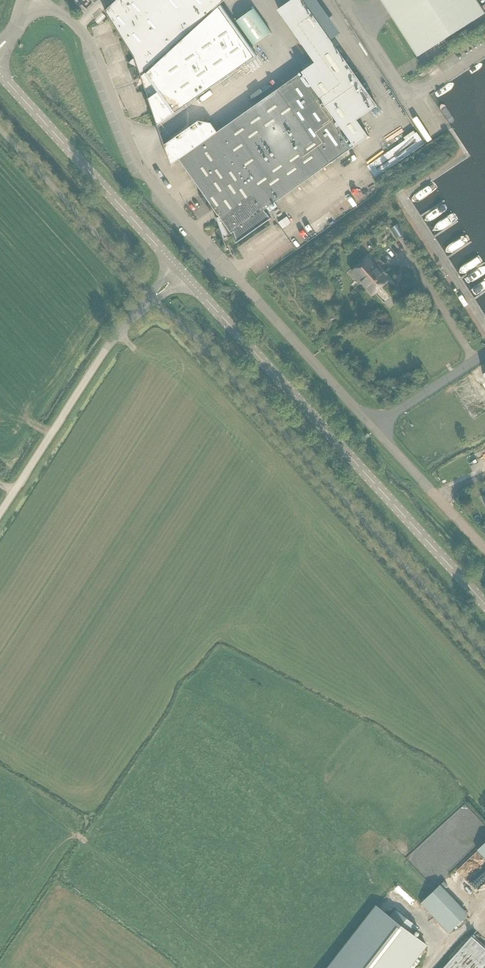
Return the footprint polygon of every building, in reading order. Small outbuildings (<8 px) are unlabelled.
[(106,11),(105,9),(104,9),(135,58),(129,63),(136,61),(157,126),(158,126),(158,125),(257,56),(221,4),(225,0),(118,0),(106,11)] [(307,7),(319,24),(328,18),(315,0),(302,0),(307,7)] [(484,14),(484,13),(477,0),(381,0),(418,57),(484,14)] [(270,218),(264,210),(368,136),(357,120),(377,106),(319,24),(307,7),(300,12),(286,22),(315,63),(217,132),(211,123),(198,121),(164,145),(171,166),(172,166),(171,165),(179,160),(219,217),(217,218),(216,217),(224,240),(225,240),(224,238),(234,232),(237,242),(236,243),(271,218),(270,218)] [(254,8),(236,21),(253,46),(271,33),(254,8)] [(405,140),(415,133),(413,131),(403,138),(405,140)] [(390,228),(396,238),(404,232),(398,223),(390,228)] [(371,264),(366,259),(352,272),(367,288),(368,288),(373,293),(387,281),(381,275),(382,274),(372,263),(371,264)] [(484,861),(484,842),(476,851),(484,861)] [(449,932),(467,915),(439,885),(421,902),(449,932)] [(425,943),(412,933),(417,927),(398,910),(392,917),(377,906),(328,967),(406,967),(425,943)]
